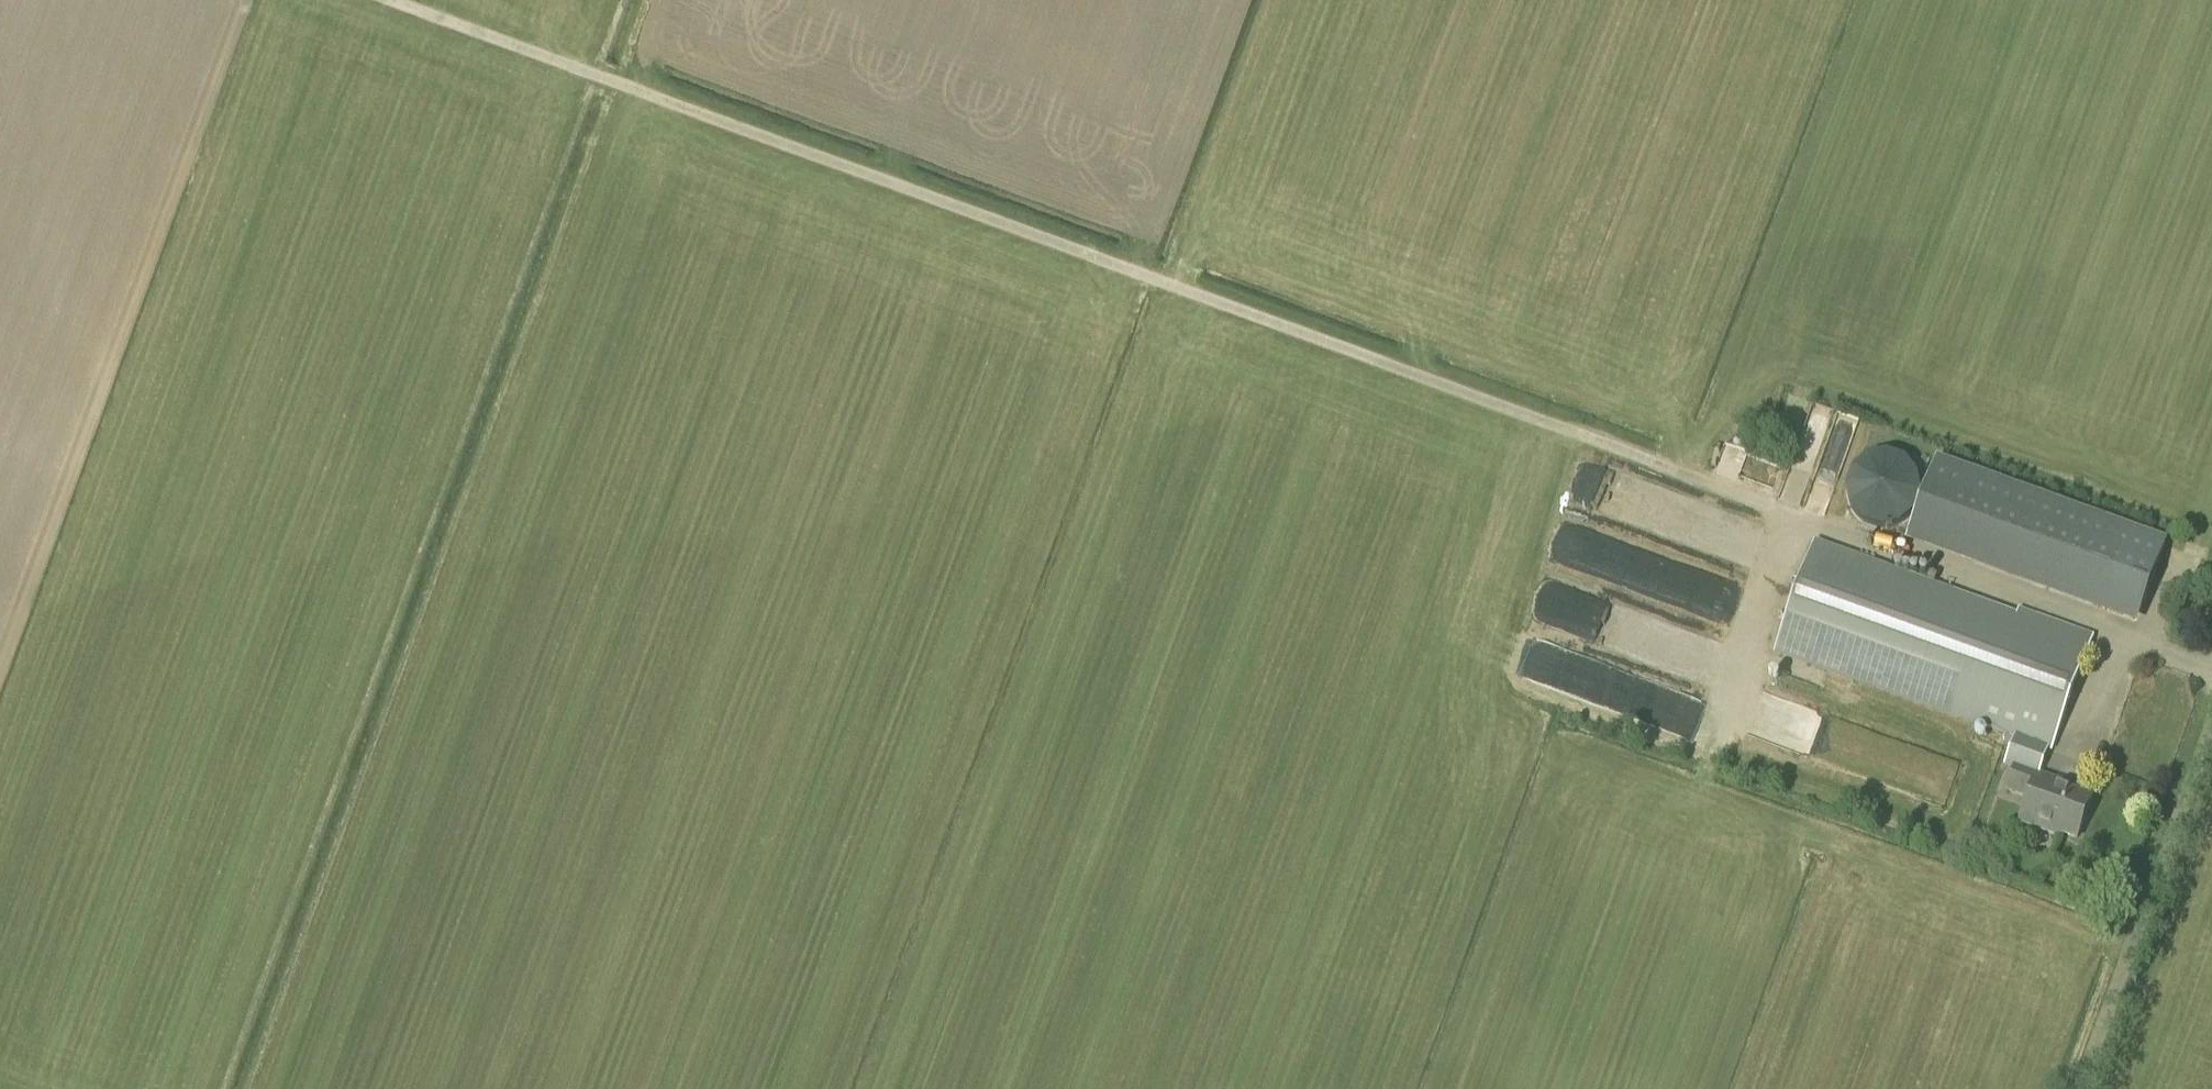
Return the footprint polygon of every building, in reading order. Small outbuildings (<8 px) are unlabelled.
[(1820,456),(1843,463),(1853,430),(1832,423),(1837,408),(1817,402),(1801,454),(1819,459),(1820,456)] [(1881,530),(1899,527),(1915,513),(1920,494),(1918,476),(1906,461),(1887,454),(1869,458),(1853,470),(1845,488),(1849,508),(1862,523),(1881,530)] [(1813,549),(1774,657),(2013,743),(2003,771),(2012,774),(2004,796),(2026,804),(2019,825),(2037,832),(2036,834),(2058,842),(2059,839),(2075,845),(2089,804),(2062,794),(2063,791),(2046,785),(2045,787),(2035,784),(2046,755),(2049,756),(2090,643),(2016,616),(2014,621),(1813,549)] [(1774,559),(1766,576),(1776,581),(1783,564),(1774,559)] [(1814,755),(1829,714),(1781,696),(1766,737),(1814,755)]
